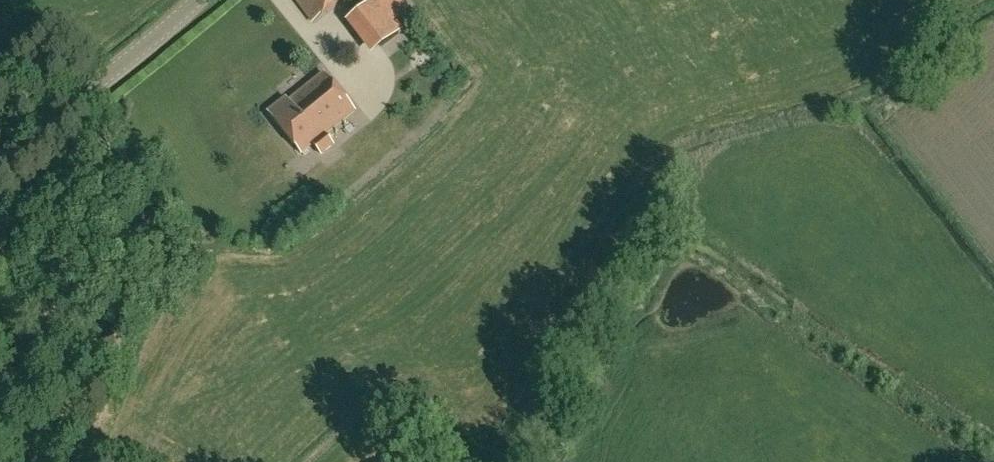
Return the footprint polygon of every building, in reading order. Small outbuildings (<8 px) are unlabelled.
[(312,20),(338,0),(296,0),(312,20)] [(388,41),(418,18),(404,0),(366,0),(369,4),(363,9),(388,41)] [(324,73),(289,101),(286,98),(268,112),(301,153),(313,143),(321,154),(333,144),(324,134),(354,110),(324,73)] [(107,342),(117,348),(126,335),(115,328),(107,342)]
